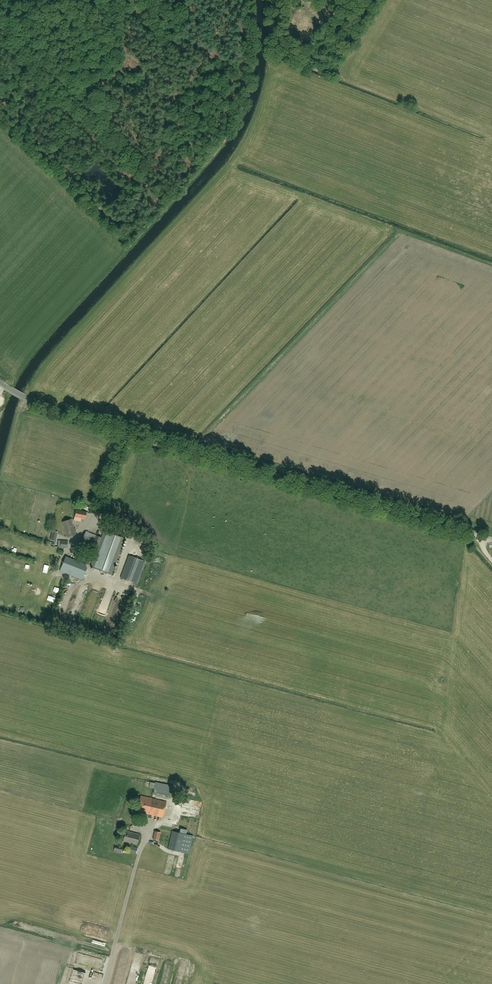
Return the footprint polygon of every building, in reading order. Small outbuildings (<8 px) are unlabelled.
[(85,519),(86,512),(76,510),(75,516),(81,518),(85,519)] [(67,537),(76,534),(71,519),(62,522),(67,537)] [(86,531),(80,547),(96,553),(91,567),(111,574),(125,538),(104,530),(99,529),(97,535),(86,531)] [(129,555),(120,578),(137,584),(145,561),(129,555)] [(60,571),(66,574),(82,580),(87,568),(86,564),(66,556),(60,571)] [(169,796),(171,785),(155,782),(153,789),(147,787),(146,791),(153,792),(153,793),(169,796)] [(163,817),(166,802),(141,796),(137,810),(140,811),(140,812),(143,812),(143,813),(163,817)] [(137,844),(140,834),(126,830),(123,841),(137,844)] [(189,854),(193,835),(172,831),(168,849),(189,854)]
